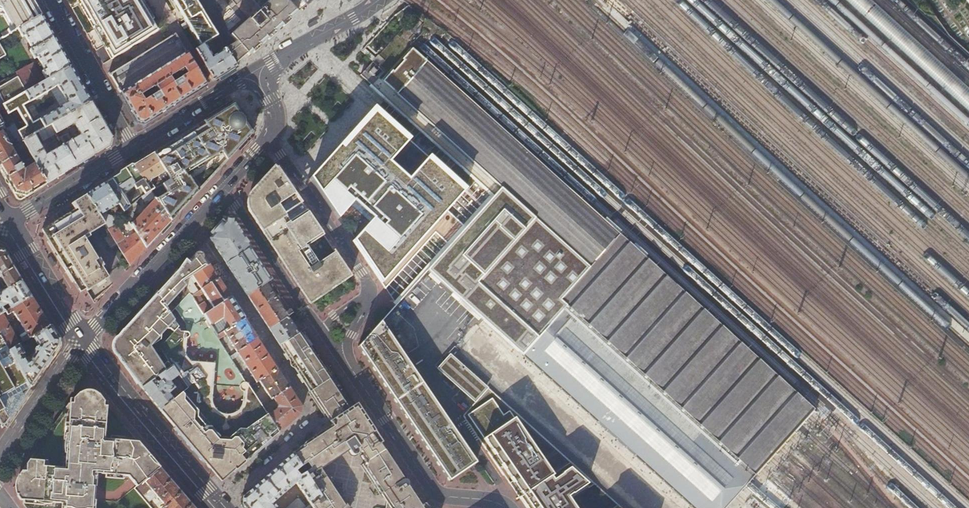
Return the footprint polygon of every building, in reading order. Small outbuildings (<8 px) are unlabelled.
[(10,28),(1,34),(3,37),(18,29),(41,15),(32,0),(0,0),(0,11),(10,28)] [(127,62),(154,46),(172,35),(151,0),(92,0),(127,62)] [(184,11),(177,0),(173,0),(172,1),(180,14),(184,11)] [(186,16),(200,7),(196,0),(177,0),(184,11),(186,16)] [(220,3),(228,12),(234,8),(227,0),(223,0),(220,3)] [(263,8),(264,7),(269,13),(266,16),(269,20),(265,23),(275,33),(278,30),(291,18),(298,12),(305,6),(310,2),(311,0),(254,0),(263,8)] [(200,7),(186,16),(195,30),(209,22),(200,7)] [(47,80),(70,67),(57,42),(41,15),(18,29),(22,37),(25,35),(32,49),(30,50),(35,59),(37,57),(45,71),(43,72),(47,80)] [(268,39),(275,33),(265,23),(258,29),(251,21),(252,20),(251,19),(226,40),(222,44),(237,67),(253,52),(260,46),(268,39)] [(195,51),(213,81),(221,76),(231,70),(237,67),(222,44),(218,37),(214,39),(221,52),(212,58),(204,45),(200,48),(195,51)] [(567,305),(754,477),(762,470),(771,459),(781,448),(788,439),(814,411),(801,400),(746,350),(705,313),(655,265),(581,199),(413,48),(403,59),(404,60),(394,71),(393,70),(383,81),(501,187),(589,267),(560,299),(567,305)] [(184,54),(117,96),(132,124),(141,126),(176,104),(203,87),(184,54)] [(33,64),(26,68),(33,80),(40,76),(33,64)] [(18,131),(23,140),(34,134),(38,132),(52,124),(91,102),(70,67),(47,80),(26,92),(4,104),(8,113),(17,109),(20,115),(21,116),(22,119),(27,126),(18,131)] [(24,89),(35,83),(33,80),(26,68),(16,73),(24,89)] [(14,124),(8,113),(4,104),(0,96),(0,108),(10,126),(14,124)] [(64,145),(76,166),(92,156),(109,145),(111,138),(91,102),(52,124),(57,133),(74,124),(81,135),(72,140),(68,133),(60,137),(64,145)] [(227,137),(236,150),(253,132),(234,103),(224,110),(214,115),(224,131),(226,130),(224,128),(225,127),(229,132),(226,134),(227,137)] [(321,165),(309,178),(326,203),(328,201),(332,205),(330,208),(337,219),(350,205),(369,222),(352,241),(385,288),(435,232),(449,245),(465,227),(447,210),(465,189),(409,139),(404,144),(372,114),(353,135),(350,132),(341,142),(344,145),(342,147),(339,145),(328,157),(329,159),(323,166),(321,165)] [(212,132),(205,121),(189,131),(172,141),(179,152),(212,132)] [(47,184),(23,140),(18,131),(14,124),(10,126),(6,128),(0,132),(0,170),(12,191),(16,197),(23,198),(47,184)] [(57,133),(52,124),(38,132),(43,141),(57,133)] [(182,156),(214,135),(212,132),(179,152),(182,156)] [(61,175),(76,166),(64,145),(53,151),(51,148),(47,150),(49,154),(46,156),(34,134),(23,140),(47,184),(61,175)] [(211,147),(218,142),(214,135),(182,156),(186,163),(193,159),(198,155),(207,149),(211,147)] [(229,158),(236,150),(227,137),(218,142),(220,144),(229,158)] [(215,173),(229,158),(220,144),(214,151),(211,155),(207,149),(198,155),(201,159),(196,164),(193,159),(186,163),(187,164),(202,188),(215,173)] [(164,182),(170,179),(168,176),(153,153),(145,158),(135,165),(120,174),(105,183),(121,208),(124,213),(128,209),(141,197),(151,191),(155,188),(152,183),(150,181),(157,176),(160,175),(164,182)] [(195,195),(202,188),(187,164),(181,168),(185,174),(186,176),(181,179),(180,177),(179,177),(175,171),(168,176),(170,179),(186,205),(195,195)] [(263,228),(301,202),(276,166),(254,191),(249,196),(250,201),(249,206),(263,228)] [(178,214),(186,205),(170,179),(164,182),(163,183),(167,190),(161,194),(159,190),(161,188),(159,186),(155,188),(151,191),(155,197),(156,198),(171,222),(178,214)] [(109,230),(117,224),(111,215),(121,208),(105,183),(95,190),(86,195),(105,224),(109,230)] [(428,268),(522,354),(567,305),(560,299),(589,267),(501,187),(465,227),(449,245),(428,268)] [(146,203),(155,197),(151,191),(141,197),(146,203)] [(84,237),(105,224),(86,195),(73,203),(77,208),(42,229),(62,261),(69,273),(74,282),(78,287),(81,292),(86,289),(87,291),(108,278),(94,254),(98,251),(92,242),(88,245),(84,237)] [(158,235),(171,222),(156,198),(137,218),(132,212),(131,213),(128,209),(124,213),(127,217),(146,248),(158,235)] [(351,275),(301,202),(263,228),(312,301),(351,275)] [(117,224),(127,217),(124,213),(121,208),(111,215),(117,224)] [(139,256),(146,248),(127,217),(117,224),(109,230),(111,235),(118,245),(130,264),(131,265),(139,256)] [(214,243),(216,247),(240,231),(233,221),(228,219),(210,238),(214,243)] [(222,255),(227,264),(233,260),(249,249),(251,248),(252,248),(240,231),(216,247),(222,255)] [(118,245),(111,235),(105,239),(112,249),(118,245)] [(233,260),(253,291),(266,282),(269,280),(249,249),(233,260)] [(32,297),(4,252),(1,251),(0,251),(0,278),(1,277),(8,289),(0,294),(0,316),(32,297)] [(178,273),(184,283),(194,276),(210,266),(201,251),(199,252),(197,252),(188,262),(184,267),(185,268),(184,269),(182,269),(178,273)] [(202,290),(219,279),(214,271),(210,266),(194,276),(202,290)] [(159,348),(185,332),(182,331),(181,330),(179,327),(180,325),(166,308),(186,286),(184,283),(178,273),(159,294),(138,316),(157,345),(159,348)] [(225,288),(219,279),(202,290),(192,296),(205,315),(215,308),(231,297),(225,288)] [(270,329),(288,317),(293,314),(290,310),(286,312),(266,282),(253,291),(247,295),(258,311),(270,329)] [(32,297),(0,316),(0,334),(10,351),(19,345),(21,344),(7,320),(15,316),(27,335),(22,338),(24,342),(32,337),(50,326),(41,313),(32,297)] [(229,329),(245,318),(234,302),(231,297),(215,308),(229,329)] [(567,305),(522,354),(691,507),(726,507),(735,498),(748,485),(754,477),(567,305)] [(123,363),(126,367),(157,345),(138,316),(118,339),(117,343),(116,347),(117,351),(118,356),(123,363)] [(280,345),(299,333),(288,317),(270,329),(276,338),(280,345)] [(238,352),(258,339),(251,329),(245,318),(229,329),(218,336),(220,340),(227,335),(238,352)] [(373,330),(358,346),(448,481),(476,462),(475,460),(477,459),(382,320),(380,322),(382,325),(374,331),(373,330)] [(56,334),(50,326),(32,337),(38,347),(27,354),(24,354),(19,345),(10,351),(31,387),(59,347),(60,341),(56,334)] [(293,362),(313,350),(301,331),(299,333),(280,345),(291,362),(292,361),(293,362)] [(271,440),(280,432),(269,415),(265,409),(263,406),(256,395),(252,399),(248,398),(246,403),(243,408),(241,411),(238,413),(231,415),(226,415),(222,414),(218,411),(214,407),(211,401),(212,393),(212,378),(207,371),(207,367),(192,367),(192,361),(188,339),(189,338),(190,338),(190,337),(190,336),(190,335),(189,334),(185,332),(159,348),(171,368),(173,366),(188,388),(185,390),(199,410),(217,437),(219,439),(242,419),(249,429),(261,448),(271,440)] [(31,387),(0,334),(0,421),(2,424),(7,422),(10,418),(2,404),(31,387)] [(260,381),(278,369),(268,354),(258,339),(238,352),(231,356),(233,360),(240,355),(257,383),(260,381)] [(171,368),(159,348),(157,345),(126,367),(135,379),(142,389),(171,368)] [(310,391),(331,377),(313,350),(293,362),(296,366),(295,367),(296,368),(302,378),(310,391)] [(451,354),(438,368),(475,402),(488,387),(451,354)] [(252,399),(256,395),(251,387),(249,384),(245,386),(245,398),(243,402),(242,406),(239,410),(235,412),(232,413),(228,413),(223,411),(219,410),(216,407),(215,403),(214,399),(216,363),(192,361),(192,367),(207,367),(207,371),(212,378),(212,393),(211,401),(214,407),(218,411),(222,414),(226,415),(231,415),(238,413),(241,411),(243,408),(246,403),(248,398),(252,399)] [(171,368),(142,389),(151,399),(161,410),(173,400),(169,394),(177,387),(175,385),(173,387),(170,383),(177,377),(171,368)] [(274,398),(290,388),(284,378),(278,369),(260,381),(272,399),(274,398)] [(311,392),(332,378),(331,377),(310,391),(311,392)] [(332,378),(311,392),(313,395),(315,399),(318,404),(331,425),(330,425),(346,449),(347,448),(350,454),(352,455),(353,456),(354,456),(356,455),(357,454),(358,453),(358,452),(357,450),(357,449),(359,448),(363,454),(360,456),(365,462),(361,464),(380,494),(383,493),(387,500),(384,507),(437,507),(426,507),(425,506),(424,505),(359,407),(356,409),(354,405),(351,407),(332,378)] [(256,395),(260,393),(255,384),(251,387),(256,395)] [(519,496),(571,461),(488,387),(475,402),(463,415),(500,468),(506,464),(515,478),(509,482),(510,483),(512,481),(521,494),(518,495),(519,496)] [(269,415),(280,432),(301,413),(302,407),(296,397),(290,388),(274,398),(278,405),(278,408),(269,415)] [(185,390),(173,400),(161,410),(168,419),(176,429),(199,410),(185,390)] [(62,441),(81,429),(111,410),(98,394),(93,393),(84,400),(85,403),(56,422),(53,426),(62,441)] [(68,404),(56,422),(85,403),(84,400),(93,393),(79,393),(68,404)] [(263,406),(266,403),(267,403),(260,393),(256,395),(263,406)] [(81,429),(92,446),(108,472),(130,458),(136,467),(150,455),(146,450),(140,444),(131,433),(111,410),(81,429)] [(217,437),(199,410),(176,429),(185,440),(193,448),(195,447),(197,450),(217,437)] [(219,439),(217,437),(197,450),(199,452),(197,453),(200,457),(203,460),(206,461),(207,463),(207,465),(209,467),(211,468),(213,469),(215,469),(216,471),(216,474),(217,476),(219,478),(221,478),(223,478),(225,477),(227,476),(228,474),(228,472),(229,470),(236,469),(245,462),(232,443),(249,429),(242,419),(219,439)] [(328,507),(349,507),(328,477),(326,479),(319,468),(336,456),(346,449),(330,425),(321,431),(309,440),(305,443),(305,444),(301,448),(293,453),(302,468),(305,473),(321,496),(328,507)] [(41,444),(56,472),(92,446),(81,429),(62,441),(53,426),(41,444)] [(253,455),(261,448),(249,429),(232,443),(245,462),(253,455)] [(272,441),(271,440),(261,448),(253,455),(245,462),(236,469),(241,468),(272,441)] [(17,495),(19,499),(56,472),(41,444),(28,462),(19,475),(17,495)] [(160,468),(156,462),(150,455),(136,467),(130,458),(108,472),(92,446),(56,472),(19,499),(26,507),(88,507),(88,500),(85,500),(85,489),(90,488),(90,472),(96,471),(96,472),(99,475),(122,474),(135,489),(149,477),(160,468)] [(302,468),(293,453),(243,497),(242,505),(245,507),(278,507),(274,503),(297,483),(309,503),(305,506),(299,499),(298,499),(297,499),(287,507),(306,507),(311,504),(321,496),(305,473),(301,477),(297,472),(302,468)] [(519,496),(527,507),(572,507),(566,500),(593,481),(571,461),(519,496)] [(179,489),(160,468),(149,477),(135,489),(143,498),(145,496),(149,501),(156,495),(165,506),(163,507),(195,507),(179,489)] [(313,507),(328,507),(321,496),(311,504),(313,507)]
